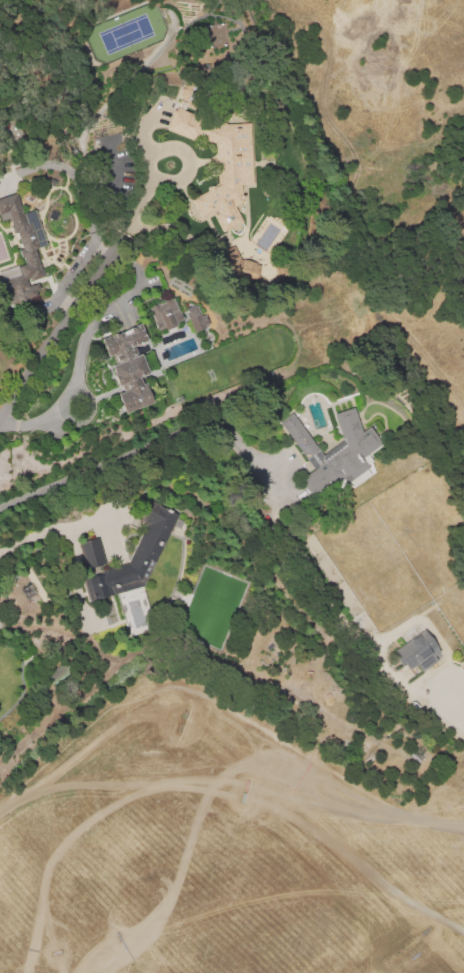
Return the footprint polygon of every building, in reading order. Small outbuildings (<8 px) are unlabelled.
[(244,136),(249,136),(251,185),(240,186),(241,206),(235,206),(236,214),(225,215),(225,207),(221,207),(200,217),(193,200),(221,187),(221,185),(224,185),(222,148),(187,131),(193,119),(222,131),(241,130),(244,136)] [(10,211),(0,215),(0,199),(16,194),(27,227),(30,226),(38,249),(34,250),(43,276),(25,282),(21,268),(27,266),(23,252),(21,253),(13,227),(14,226),(10,211)] [(225,248),(223,268),(237,270),(236,279),(256,281),(259,262),(235,259),(236,250),(225,248)] [(120,395),(130,392),(127,385),(120,388),(112,366),(119,364),(115,355),(107,358),(101,341),(109,338),(111,342),(116,340),(114,336),(142,325),(146,335),(148,334),(147,331),(149,330),(148,328),(155,325),(149,310),(173,300),(182,320),(176,323),(177,326),(147,339),(148,342),(132,348),(136,357),(143,355),(151,376),(142,380),(144,386),(147,385),(154,404),(127,414),(120,395)] [(195,333),(187,311),(198,307),(202,319),(206,317),(209,326),(205,327),(206,329),(195,333)] [(362,433),(371,427),(384,445),(370,456),(376,474),(353,491),(342,475),(313,497),(300,481),(312,471),(284,434),(298,424),(323,457),(343,442),(335,416),(355,409),(362,433)] [(178,516),(143,588),(106,596),(102,585),(102,580),(102,578),(103,575),(103,572),(127,565),(147,525),(140,522),(149,502),(178,516)] [(104,564),(97,538),(78,542),(85,568),(104,564)] [(84,581),(98,577),(104,598),(89,602),(84,581)] [(116,594),(128,637),(151,630),(139,587),(116,594)] [(425,630),(440,652),(434,656),(438,662),(421,674),(416,666),(409,671),(406,667),(403,669),(397,660),(399,658),(395,651),(425,630)] [(47,677),(65,662),(72,670),(54,685),(47,677)] [(407,953),(411,964),(405,966),(401,955),(407,953)]
